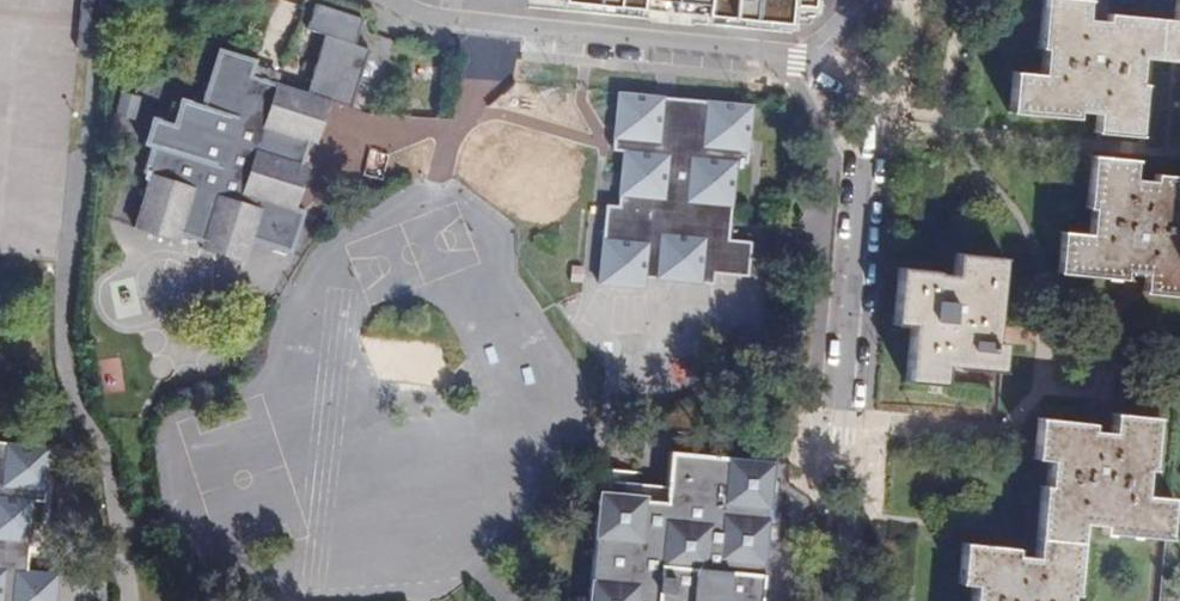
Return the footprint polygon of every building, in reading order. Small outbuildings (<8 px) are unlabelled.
[(76,55),(87,56),(92,0),(81,0),(76,55)] [(808,25),(810,0),(543,0),(808,25)] [(1175,20),(1106,14),(1106,21),(1085,19),(1087,1),(1077,0),(1043,0),(1039,49),(1044,50),(1042,78),(1014,75),(1011,114),(1076,120),(1077,113),(1096,114),(1094,132),(1140,137),(1144,86),(1138,86),(1140,58),(1164,60),(1179,61),(1179,0),(1176,0),(1175,20)] [(360,23),(314,9),(305,35),(323,41),(305,98),(273,88),(276,76),(254,69),(255,64),(218,52),(200,109),(180,102),(172,128),(152,122),(144,149),(150,151),(142,178),(150,180),(133,233),(177,247),(179,240),(202,247),(199,255),(244,269),(250,247),(289,259),(303,214),(296,212),(309,170),(302,168),(310,145),(316,147),(329,106),(349,112),(367,54),(352,50),(360,23)] [(663,102),(618,98),(614,143),(613,152),(624,153),(619,198),(619,207),(607,206),(604,239),(600,285),(644,289),(645,279),(656,280),(700,284),(712,285),(713,275),(747,278),(750,243),(727,241),(730,208),(734,162),(745,163),(746,156),(750,110),(705,106),(663,102)] [(1093,158),(1088,210),(1094,210),(1091,236),(1065,233),(1061,273),(1126,279),(1127,272),(1148,274),(1146,294),(1179,297),(1179,178),(1156,176),(1155,183),(1134,181),(1136,162),(1093,158)] [(1003,260),(955,256),(954,277),(937,276),(937,272),(899,269),(895,326),(912,328),(908,383),(946,386),(947,367),(960,368),(960,370),(1002,373),(1005,345),(996,344),(997,333),(1003,260)] [(673,385),(657,390),(662,404),(677,399),(673,385)] [(1041,420),(1037,460),(1053,461),(1050,488),(1045,488),(1039,559),(1017,557),(1018,550),(965,546),(962,585),(977,586),(976,600),(1072,600),(1073,594),(1078,595),(1083,540),(1084,525),(1105,527),(1105,534),(1152,538),(1170,539),(1174,499),(1146,497),(1148,471),(1154,471),(1158,418),(1116,415),(1114,434),(1092,432),(1093,425),(1041,420)] [(0,449),(0,600),(58,600),(60,580),(29,577),(36,506),(45,507),(50,454),(0,449)] [(775,467),(685,459),(673,458),(668,505),(648,504),(649,489),(615,486),(614,497),(600,496),(591,600),(763,600),(775,467)] [(603,470),(590,469),(587,495),(600,496),(603,470)]
